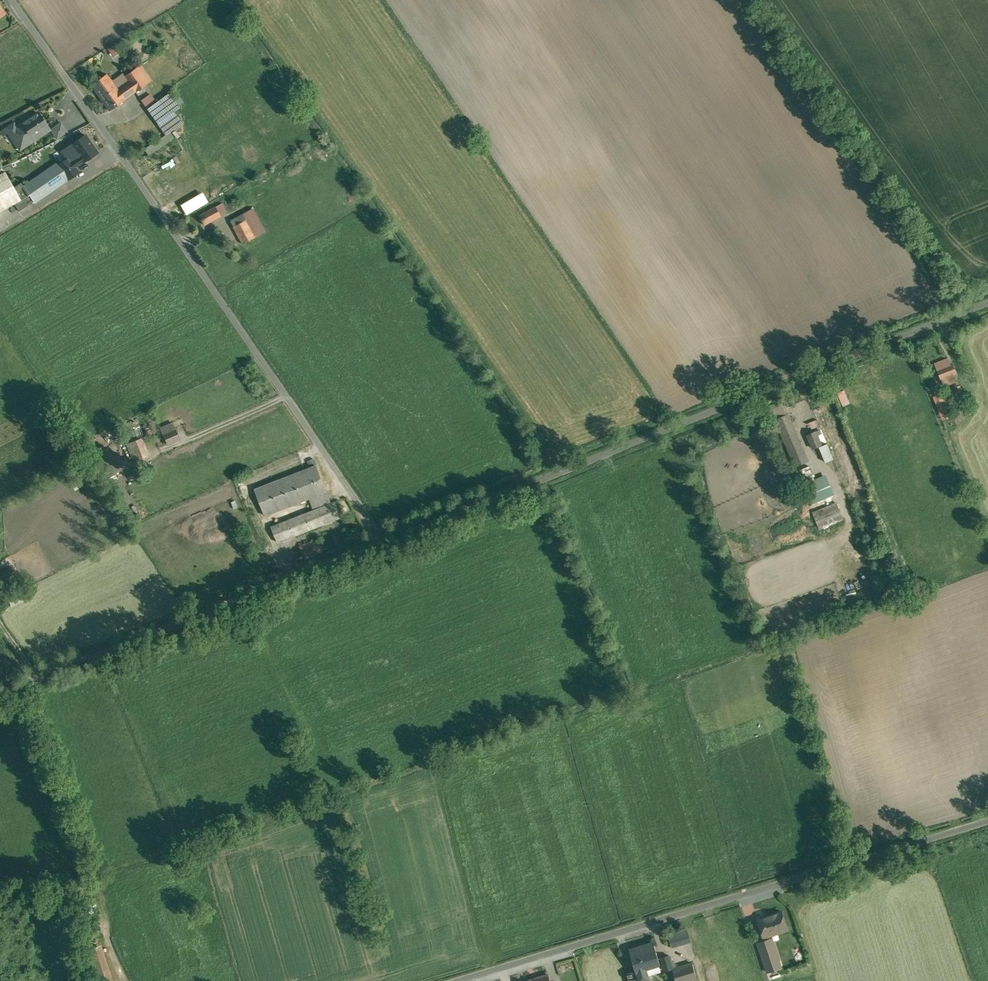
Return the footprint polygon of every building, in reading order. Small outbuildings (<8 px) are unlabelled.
[(110,56),(116,53),(113,45),(107,48),(110,56)] [(152,80),(141,65),(137,68),(148,83),(152,80)] [(137,68),(125,76),(128,81),(118,89),(125,99),(136,92),(148,83),(137,68)] [(118,89),(107,74),(92,85),(110,110),(125,99),(118,89)] [(156,103),(150,94),(141,100),(158,124),(170,115),(160,100),(156,103)] [(37,113),(21,123),(21,124),(15,128),(12,124),(5,129),(8,132),(13,140),(16,141),(21,147),(32,140),(31,137),(46,127),(37,113)] [(59,122),(49,130),(55,139),(66,132),(59,122)] [(96,153),(84,135),(64,148),(70,156),(75,153),(77,156),(69,161),(74,167),(81,162),(81,163),(96,153)] [(69,161),(67,158),(56,165),(66,180),(77,172),(74,167),(69,161)] [(0,173),(0,209),(12,203),(17,211),(31,201),(32,202),(66,180),(56,165),(55,163),(14,191),(3,172),(0,173)] [(208,202),(191,212),(197,223),(215,213),(208,202)] [(248,203),(236,209),(249,233),(261,227),(248,203)] [(237,216),(224,222),(234,241),(246,235),(237,216)] [(949,360),(935,365),(940,380),(954,376),(949,360)] [(868,394),(876,392),(870,378),(863,381),(868,394)] [(769,408),(775,422),(786,418),(780,403),(769,408)] [(786,418),(775,422),(794,468),(808,462),(789,417),(786,418)] [(172,423),(162,428),(168,442),(179,438),(172,423)] [(817,433),(807,437),(812,450),(822,446),(817,433)] [(141,438),(127,444),(134,461),(148,455),(141,438)] [(97,463),(95,464),(104,480),(127,466),(119,452),(113,455),(106,443),(91,452),(97,463)] [(317,465),(255,490),(265,515),(310,498),(327,491),(317,465)] [(825,477),(803,487),(811,506),(833,496),(825,477)] [(327,491),(310,498),(315,510),(329,504),(332,503),(327,491)] [(342,517),(336,502),(332,503),(329,504),(335,519),(342,517)] [(315,510),(272,527),(278,542),(335,519),(329,504),(315,510)] [(836,504),(813,513),(820,530),(843,521),(836,504)] [(0,561),(0,578),(13,571),(5,558),(0,561)] [(782,913),(760,920),(765,937),(787,931),(782,913)] [(668,934),(672,947),(691,941),(688,929),(668,934)] [(768,941),(759,944),(769,973),(782,968),(774,944),(769,945),(768,941)] [(653,942),(630,950),(636,969),(646,966),(659,962),(653,942)] [(96,947),(87,950),(97,980),(106,980),(96,947)] [(661,956),(657,958),(663,971),(667,969),(661,956)] [(673,969),(676,980),(688,980),(698,978),(694,963),(673,969)] [(627,972),(630,980),(642,980),(650,978),(646,966),(636,969),(627,972)]
